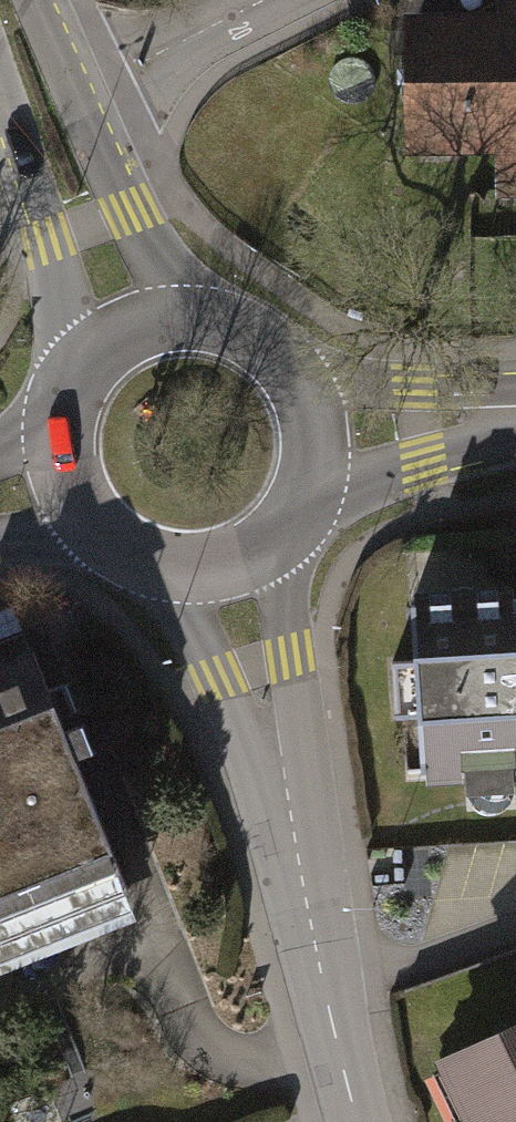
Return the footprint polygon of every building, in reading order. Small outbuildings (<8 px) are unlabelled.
[(411,26),(413,137),(501,136),(502,185),(515,185),(515,24),(411,26)] [(411,604),(420,769),(515,764),(515,598),(411,604)] [(32,650),(0,663),(0,942),(128,891),(32,650)] [(444,1064),(472,1121),(515,1121),(515,1030),(444,1064)]
